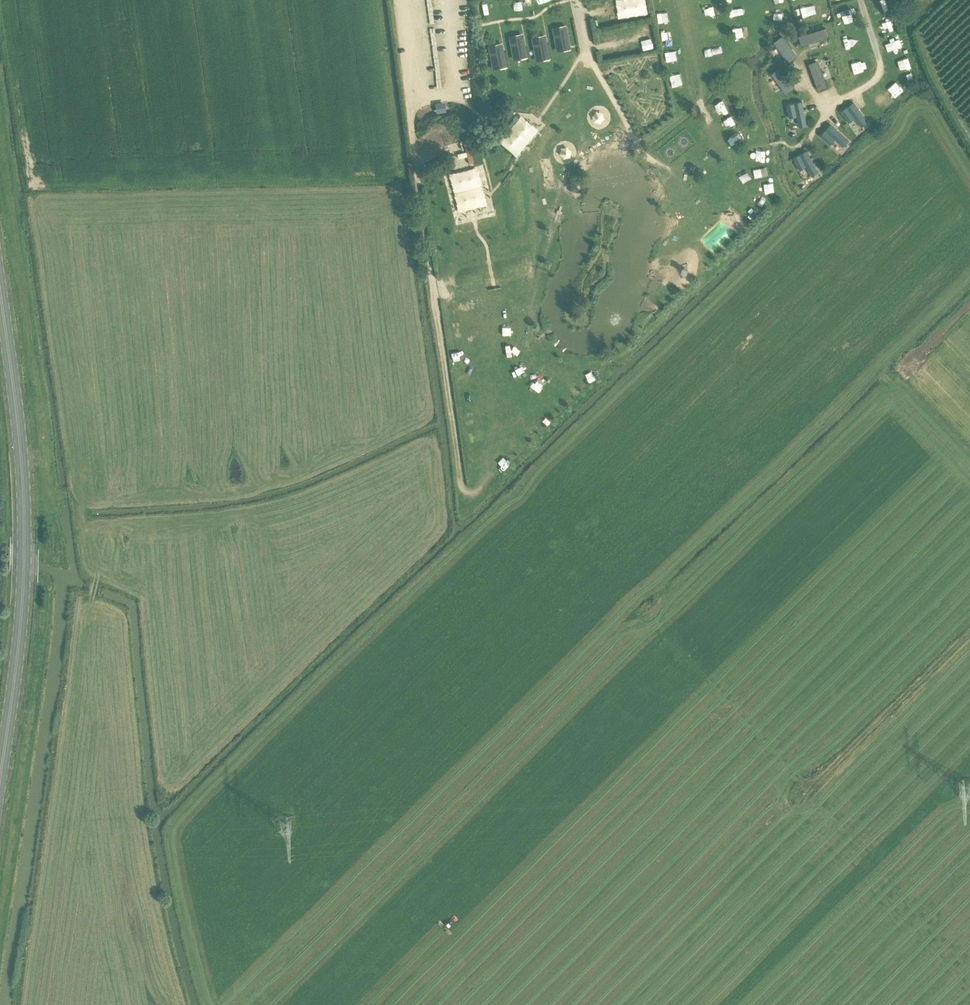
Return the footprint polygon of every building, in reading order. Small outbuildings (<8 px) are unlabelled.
[(480,4),(481,11),(491,9),(490,2),(480,4)] [(705,5),(706,13),(715,13),(714,4),(705,5)] [(569,43),(566,26),(553,28),(556,46),(569,43)] [(825,29),(798,36),(801,46),(828,38),(825,29)] [(525,52),(522,34),(509,37),(512,54),(525,52)] [(548,53),(545,36),(532,38),(535,55),(548,53)] [(782,36),(774,42),(789,62),(797,56),(782,36)] [(712,43),(713,52),(721,51),(720,42),(712,43)] [(505,61),(501,44),(489,46),(492,64),(505,61)] [(675,49),(666,51),(667,61),(677,59),(675,49)] [(818,61),(808,64),(818,90),(827,87),(818,61)] [(780,68),(772,74),(786,93),(794,88),(780,68)] [(673,86),(684,83),(681,72),(670,75),(673,86)] [(802,101),(787,104),(789,118),(797,116),(799,127),(807,125),(802,101)] [(853,102),(841,111),(849,123),(855,118),(862,127),(868,122),(853,102)] [(831,124),(820,136),(830,145),(835,139),(843,147),(849,141),(831,124)] [(735,127),(727,132),(732,139),(739,134),(735,127)] [(470,138),(464,139),(468,162),(474,161),(470,138)] [(567,157),(572,148),(564,143),(559,151),(567,157)] [(807,150),(793,158),(800,170),(807,166),(812,176),(819,172),(807,150)] [(476,166),(456,171),(463,200),(483,195),(476,166)] [(460,227),(489,223),(487,205),(458,209),(460,227)]
